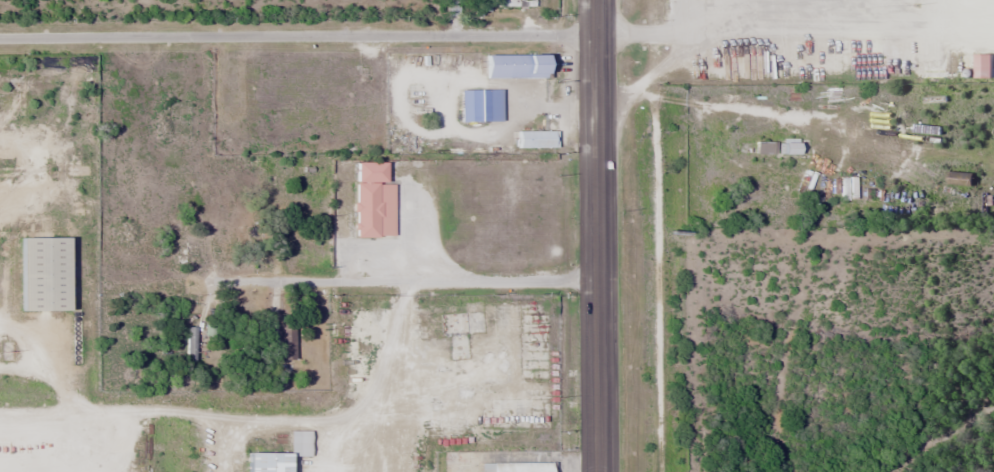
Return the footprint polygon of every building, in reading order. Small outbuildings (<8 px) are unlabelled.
[(445,16),(459,16),(459,1),(445,1),(445,16)] [(486,77),(545,77),(545,55),(486,55),(486,77)] [(461,122),(500,122),(500,89),(461,89),(461,122)] [(517,147),(556,147),(556,131),(517,131),(517,147)] [(755,155),(774,155),(774,143),(755,143),(755,155)] [(796,143),(778,143),(778,154),(796,154),(796,143)] [(393,183),(384,183),(384,163),(354,163),(354,237),(393,237),(393,183)] [(971,172),(947,174),(947,187),(972,186),(971,172)] [(66,238),(19,238),(19,311),(66,311),(66,238)] [(278,360),(294,360),(294,325),(278,325),(278,360)] [(187,328),(187,363),(195,363),(195,328),(187,328)] [(247,451),(247,471),(288,471),(288,451),(247,451)] [(553,461),(479,461),(479,471),(553,471),(553,461)]
